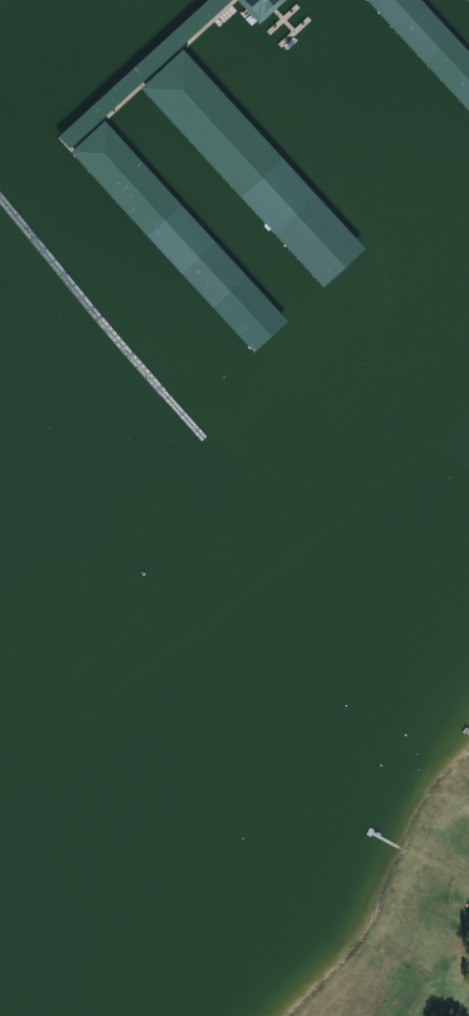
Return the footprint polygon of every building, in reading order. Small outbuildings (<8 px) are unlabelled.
[(257,25),(236,0),(286,0),(257,25)] [(379,19),(363,0),(402,0),(379,19)] [(236,199),(140,88),(184,51),(280,162),(236,199)] [(195,225),(160,256),(71,153),(106,123),(195,225)]
